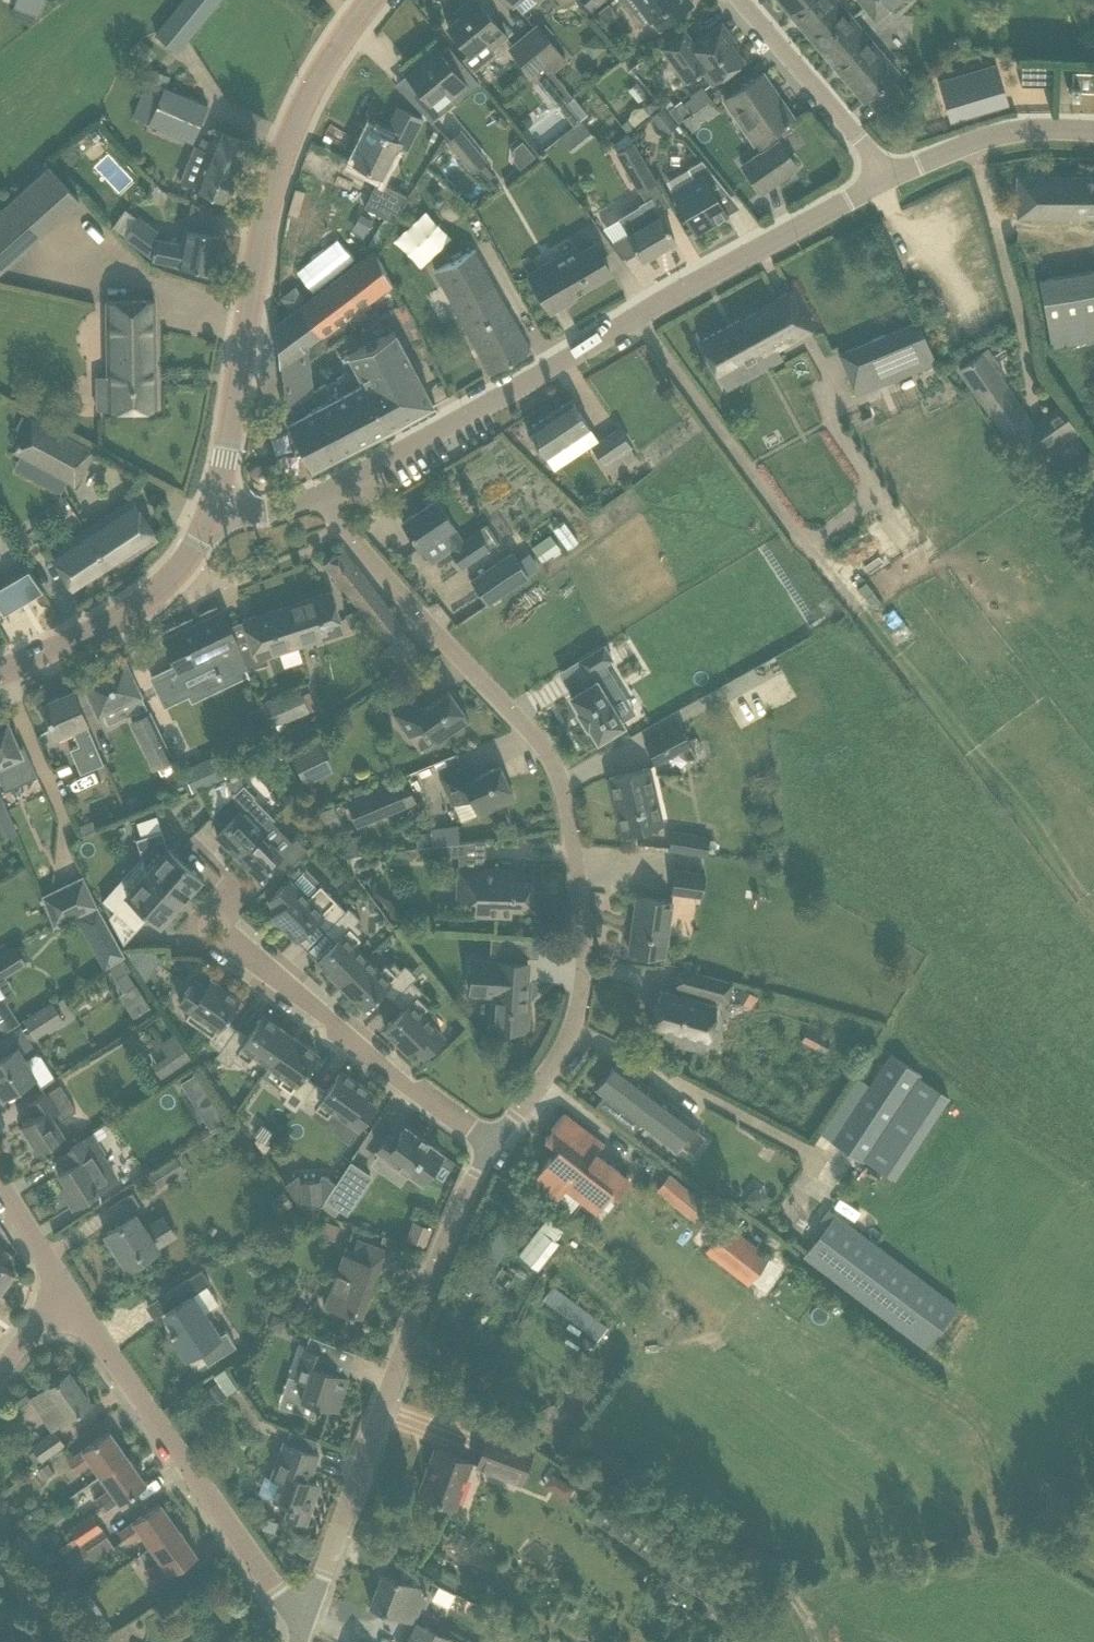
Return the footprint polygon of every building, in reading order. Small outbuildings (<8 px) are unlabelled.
[(14,6),(40,15),(45,0),(16,0),(14,6)] [(219,0),(182,0),(155,33),(177,51),(219,0)] [(473,71),(495,53),(490,47),(505,34),(476,0),(469,0),(456,10),(460,15),(447,26),(470,53),(463,58),(473,71)] [(536,0),(510,0),(520,13),(536,0)] [(603,0),(585,0),(592,9),(603,0)] [(638,26),(650,18),(659,29),(693,4),(690,0),(619,0),(638,26)] [(837,0),(779,0),(818,46),(851,17),(837,0)] [(888,11),(901,0),(879,0),(888,11)] [(1088,24),(1093,22),(1093,19),(1091,13),(1093,12),(1093,0),(1080,6),(1088,24)] [(851,17),(818,46),(863,100),(897,71),(851,17)] [(522,36),(553,73),(567,62),(536,25),(522,36)] [(717,25),(694,43),(684,30),(661,47),(686,81),(701,70),(711,83),(743,59),(717,25)] [(553,73),(522,36),(509,47),(545,92),(559,80),(553,73)] [(434,47),(405,71),(419,88),(429,100),(444,87),(452,97),(456,102),(479,83),(447,44),(438,52),(434,47)] [(1029,61),(1021,61),(1021,85),(1030,85),(1029,61)] [(937,80),(950,122),(1008,104),(996,62),(937,80)] [(208,106),(164,88),(169,76),(151,69),(132,115),(148,122),(148,124),(192,142),(208,106)] [(1071,70),(1070,93),(1079,93),(1079,91),(1093,91),(1093,71),(1071,70)] [(792,117),(762,74),(724,99),(760,152),(742,165),(761,191),(796,167),(779,141),(793,131),(787,120),(792,117)] [(653,118),(672,132),(682,118),(695,127),(717,99),(698,84),(676,112),(664,103),(653,118)] [(574,96),(566,102),(579,118),(586,112),(574,96)] [(405,151),(421,118),(397,107),(383,133),(371,127),(354,161),(380,174),(394,146),(405,151)] [(587,119),(561,132),(569,147),(594,134),(587,119)] [(90,155),(112,142),(103,127),(81,140),(90,155)] [(194,145),(179,180),(195,187),(194,188),(207,194),(227,202),(252,140),(219,127),(213,142),(202,137),(198,147),(194,145)] [(471,170),(484,159),(460,130),(447,141),(471,170)] [(656,181),(633,142),(615,152),(638,191),(656,181)] [(726,189),(702,160),(689,168),(694,177),(671,190),(695,232),(716,220),(714,216),(724,210),(715,195),(726,189)] [(80,199),(50,165),(0,210),(0,271),(80,199)] [(1016,176),(1016,217),(1093,217),(1093,176),(1016,176)] [(364,206),(392,220),(407,195),(377,180),(364,206)] [(638,204),(648,221),(614,241),(625,257),(636,250),(641,259),(675,240),(649,197),(638,204)] [(214,271),(221,234),(185,227),(182,243),(155,238),(158,231),(125,209),(112,226),(125,235),(123,237),(152,257),(152,258),(178,263),(178,264),(214,271)] [(361,215),(354,226),(365,232),(371,221),(361,215)] [(571,294),(610,271),(594,244),(579,253),(575,247),(528,274),(550,311),(574,298),(571,294)] [(275,324),(280,365),(306,345),(307,357),(355,328),(347,315),(391,281),(374,249),(275,324)] [(518,329),(511,315),(475,249),(434,270),(477,353),(488,372),(529,348),(518,329)] [(1039,279),(1051,346),(1093,339),(1093,269),(1039,279)] [(699,340),(720,378),(814,327),(793,289),(699,340)] [(156,407),(155,301),(106,302),(107,407),(156,407)] [(854,393),(936,361),(926,336),(918,318),(839,352),(854,393)] [(422,384),(393,330),(340,357),(348,371),(311,391),(307,357),(306,345),(280,365),(287,422),(310,467),(432,404),(422,384)] [(1060,406),(1033,426),(998,375),(1003,372),(986,348),(958,368),(1004,436),(1009,443),(1011,442),(1024,461),(1026,459),(1034,470),(1050,459),(1052,456),(1045,447),(1059,438),(1063,444),(1080,433),(1060,406)] [(571,399),(526,429),(546,457),(590,428),(571,399)] [(95,450),(30,414),(28,419),(22,416),(11,437),(16,440),(11,450),(76,486),(95,450)] [(605,466),(631,447),(618,427),(591,445),(605,466)] [(1093,473),(1093,452),(1084,460),(1093,473)] [(74,592),(158,538),(131,498),(48,553),(74,592)] [(440,535),(462,567),(490,548),(479,531),(464,541),(435,498),(402,521),(420,548),(440,535)] [(42,591),(0,520),(0,610),(3,614),(42,591)] [(525,552),(533,571),(552,563),(543,544),(525,552)] [(385,644),(405,628),(343,548),(323,563),(385,644)] [(513,552),(471,580),(486,603),(528,575),(513,552)] [(330,591),(286,605),(300,647),(344,633),(330,591)] [(255,661),(300,647),(286,605),(242,619),(255,661)] [(177,669),(153,680),(161,698),(186,686),(183,679),(215,664),(218,670),(215,672),(218,677),(220,676),(222,679),(245,669),(246,668),(236,642),(229,626),(222,611),(163,639),(174,663),(177,669)] [(591,682),(568,695),(576,710),(575,711),(584,727),(586,726),(594,741),(605,734),(607,737),(619,730),(617,727),(621,725),(606,701),(620,693),(603,665),(611,660),(602,645),(577,660),(585,675),(587,674),(591,682)] [(124,658),(82,678),(97,711),(126,698),(134,713),(147,707),(124,658)] [(424,723),(436,741),(468,719),(448,690),(423,707),(416,696),(393,712),(408,734),(424,723)] [(102,763),(72,691),(42,704),(55,734),(71,727),(78,745),(70,748),(80,773),(102,763)] [(262,705),(271,726),(316,706),(309,691),(302,694),(301,692),(277,703),(276,699),(262,705)] [(172,756),(150,711),(131,720),(153,765),(172,756)] [(5,785),(19,779),(20,782),(35,776),(22,745),(18,747),(6,720),(0,722),(0,773),(5,785)] [(697,756),(681,724),(646,742),(656,762),(677,750),(680,755),(685,758),(691,758),(697,756)] [(307,782),(336,769),(324,742),(294,756),(307,782)] [(193,792),(225,777),(215,755),(183,769),(193,792)] [(466,766),(442,777),(462,821),(514,797),(499,766),(471,778),(466,766)] [(622,833),(664,823),(651,767),(608,777),(622,833)] [(238,854),(262,831),(275,818),(253,797),(255,796),(243,784),(232,795),(226,778),(201,789),(213,815),(215,812),(225,823),(216,832),(238,854)] [(406,779),(347,804),(357,827),(416,803),(406,779)] [(16,832),(1,795),(0,795),(0,838),(16,832)] [(146,871),(180,900),(185,895),(184,894),(200,876),(167,847),(161,829),(136,838),(146,871)] [(307,849),(296,837),(291,841),(288,837),(278,847),(262,831),(238,854),(259,876),(276,859),(286,869),(307,849)] [(707,857),(710,838),(672,831),(669,851),(707,857)] [(516,881),(516,869),(458,867),(457,898),(474,898),(474,914),(511,915),(511,907),(531,908),(531,881),(516,881)] [(674,868),(671,893),(702,897),(705,872),(674,868)] [(175,906),(180,900),(146,871),(127,893),(117,884),(103,900),(136,929),(149,914),(158,923),(174,905),(175,906)] [(53,926),(97,905),(83,875),(42,894),(53,926)] [(346,910),(345,909),(320,884),(306,897),(288,880),(270,898),(279,907),(272,913),(274,915),(274,916),(283,925),(283,924),(296,938),(314,920),(324,931),(346,910)] [(637,895),(629,952),(663,957),(671,900),(637,895)] [(367,956),(355,944),(360,938),(356,934),(361,929),(354,923),(359,917),(348,906),(345,909),(346,910),(324,931),(335,941),(317,958),(330,972),(330,973),(340,983),(367,956)] [(118,955),(93,908),(79,915),(105,963),(118,955)] [(15,947),(0,956),(0,979),(5,976),(25,963),(15,947)] [(412,980),(416,975),(405,964),(400,969),(394,962),(389,967),(385,963),(379,968),(367,956),(340,983),(350,993),(351,993),(364,1006),(382,988),(392,999),(411,979),(412,980)] [(526,981),(527,962),(497,960),(497,962),(472,960),(470,993),(494,995),(492,1027),(526,1029),(529,981),(526,981)] [(733,981),(706,974),(701,994),(728,1001),(733,981)] [(216,1055),(235,1027),(224,1019),(238,999),(222,988),(223,987),(212,980),(212,981),(210,979),(205,986),(194,979),(179,1000),(191,1008),(185,1017),(211,1035),(206,1041),(219,1050),(215,1055),(216,1055)] [(442,1035),(420,1013),(427,1006),(417,996),(423,991),(412,980),(411,979),(392,999),(402,1009),(385,1027),(398,1040),(397,1041),(406,1050),(407,1049),(408,1051),(415,1045),(424,1054),(442,1035)] [(661,1039),(703,1051),(716,1005),(660,990),(650,1027),(664,1031),(661,1039)] [(0,1000),(0,1026),(4,1032),(20,1021),(7,1000),(2,1003),(0,1000)] [(35,1036),(62,1019),(52,1003),(25,1020),(35,1036)] [(269,1063),(290,1034),(278,1025),(277,1026),(262,1015),(247,1036),(235,1027),(216,1055),(229,1064),(233,1058),(240,1064),(245,1058),(249,1061),(254,1053),(269,1063)] [(823,1036),(808,1028),(801,1042),(825,1054),(831,1043),(822,1038),(823,1036)] [(34,1076),(40,1086),(54,1076),(41,1056),(35,1054),(25,1060),(17,1047),(27,1041),(19,1029),(0,1041),(0,1090),(3,1095),(34,1076)] [(169,1053),(155,1062),(163,1075),(192,1056),(176,1031),(161,1041),(169,1053)] [(290,1034),(269,1063),(283,1073),(278,1081),(282,1084),(278,1091),(285,1096),(281,1101),(295,1111),(299,1105),(314,1083),(302,1074),(316,1054),(301,1043),(302,1042),(290,1034)] [(836,1136),(832,1143),(862,1163),(865,1160),(895,1179),(950,1096),(920,1077),(922,1074),(892,1054),(857,1106),(836,1136)] [(693,1120),(616,1062),(596,1088),(604,1094),(596,1103),(632,1131),(640,1122),(674,1147),(693,1120)] [(211,1129),(227,1119),(196,1071),(181,1081),(211,1129)] [(374,1105),(363,1097),(368,1090),(366,1089),(367,1088),(356,1081),(340,1071),(326,1091),(314,1083),(299,1105),(312,1114),(322,1100),(359,1126),(374,1105)] [(21,1123),(38,1150),(63,1134),(56,1122),(76,1109),(60,1084),(27,1105),(33,1116),(21,1123)] [(602,1144),(563,1113),(544,1137),(559,1149),(553,1158),(550,1156),(531,1180),(555,1198),(566,1184),(596,1207),(610,1188),(616,1193),(628,1178),(595,1153),(602,1144)] [(436,1161),(442,1153),(405,1126),(396,1138),(388,1132),(376,1148),(422,1181),(428,1173),(430,1174),(439,1162),(436,1161)] [(65,1168),(60,1172),(71,1189),(65,1193),(73,1205),(109,1182),(93,1158),(103,1152),(91,1134),(57,1156),(65,1168)] [(347,1214),(372,1175),(350,1160),(336,1182),(324,1199),(347,1214)] [(324,1199),(336,1182),(322,1173),(317,1179),(302,1180),(297,1174),(284,1184),(304,1210),(321,1203),(324,1199)] [(669,1173),(656,1189),(702,1227),(715,1212),(669,1173)] [(283,1190),(269,1199),(278,1213),(293,1204),(283,1190)] [(118,1223),(105,1232),(128,1266),(146,1254),(157,1246),(177,1234),(165,1215),(145,1228),(132,1208),(139,1203),(131,1191),(125,1195),(107,1207),(118,1223)] [(955,1308),(827,1211),(821,1218),(828,1223),(801,1258),(924,1350),(955,1308)] [(494,1240),(511,1247),(520,1226),(503,1219),(494,1240)] [(768,1260),(755,1249),(726,1226),(705,1253),(748,1286),(768,1260)] [(381,1267),(387,1250),(357,1239),(351,1254),(345,1252),(325,1305),(360,1318),(370,1290),(362,1287),(371,1263),(381,1267)] [(247,1243),(236,1248),(240,1256),(244,1256),(252,1253),(247,1243)] [(14,1272),(0,1261),(0,1290),(14,1272)] [(204,1313),(218,1303),(206,1284),(209,1282),(200,1268),(166,1291),(175,1304),(164,1311),(174,1325),(169,1329),(187,1355),(197,1349),(207,1364),(236,1345),(226,1330),(218,1335),(204,1313)] [(554,1283),(543,1298),(598,1339),(610,1324),(554,1283)] [(323,1368),(328,1354),(305,1347),(295,1377),(306,1380),(300,1397),(337,1409),(348,1376),(323,1368)] [(202,1384),(215,1403),(241,1385),(227,1366),(202,1384)] [(67,1371),(31,1397),(29,1393),(17,1401),(22,1410),(34,1403),(52,1427),(67,1416),(68,1417),(89,1402),(67,1371)] [(56,1430),(32,1447),(34,1450),(30,1453),(36,1462),(40,1459),(40,1460),(65,1444),(56,1430)] [(91,1460),(101,1474),(127,1456),(109,1430),(83,1448),(68,1460),(76,1471),(91,1460)] [(488,1433),(477,1465),(520,1481),(531,1449),(488,1433)] [(318,1453),(283,1441),(270,1477),(278,1480),(272,1497),(289,1504),(285,1515),(306,1523),(320,1483),(307,1479),(311,1469),(312,1470),(318,1453)] [(431,1469),(422,1493),(453,1504),(469,1460),(436,1448),(428,1468),(431,1469)] [(145,1481),(127,1456),(101,1474),(111,1488),(95,1499),(103,1510),(117,1500),(118,1501),(145,1481)] [(564,1479),(558,1489),(558,1493),(566,1498),(572,1488),(574,1485),(564,1479)] [(134,1521),(119,1532),(127,1542),(133,1538),(141,1532),(152,1546),(178,1527),(159,1502),(142,1514),(133,1520),(134,1521)] [(79,1543),(102,1527),(92,1513),(69,1529),(79,1543)] [(115,1547),(102,1527),(79,1543),(62,1555),(75,1574),(115,1547)] [(162,1559),(146,1570),(154,1582),(168,1572),(169,1572),(178,1566),(196,1553),(178,1527),(152,1546),(162,1559)] [(408,1584),(409,1582),(382,1572),(370,1604),(413,1621),(421,1600),(428,1602),(432,1592),(408,1584)] [(47,1628),(66,1641),(71,1641),(82,1627),(60,1611),(47,1628)] [(409,1640),(414,1641),(456,1641),(417,1623),(409,1640)] [(32,1631),(23,1641),(44,1641),(32,1631)]
